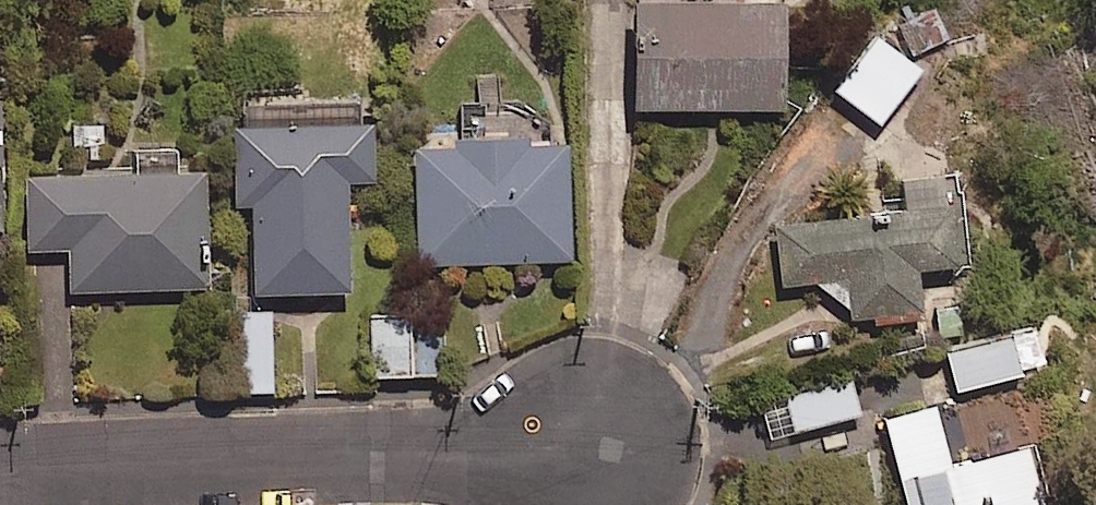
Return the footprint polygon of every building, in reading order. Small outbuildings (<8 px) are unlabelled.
[(775,114),(776,9),(630,8),(629,113),(775,114)] [(921,74),(870,33),(824,89),(875,131),(921,74)] [(379,180),(378,100),(239,101),(241,207),(255,206),(256,293),(353,292),(352,180),(379,180)] [(423,264),(574,259),(570,140),(419,145),(423,264)] [(74,292),(209,288),(206,172),(30,177),(32,250),(73,249),(74,292)] [(806,289),(850,325),(948,319),(939,182),(891,185),(892,215),(802,221),(806,289)] [(274,393),(275,314),(244,314),(242,392),(274,393)] [(449,376),(447,316),(373,318),(375,378),(449,376)] [(1020,380),(1007,333),(938,351),(950,399),(1020,380)] [(769,441),(857,416),(847,381),(759,406),(769,441)] [(946,472),(931,411),(881,424),(901,504),(1036,504),(1024,453),(946,472)]
